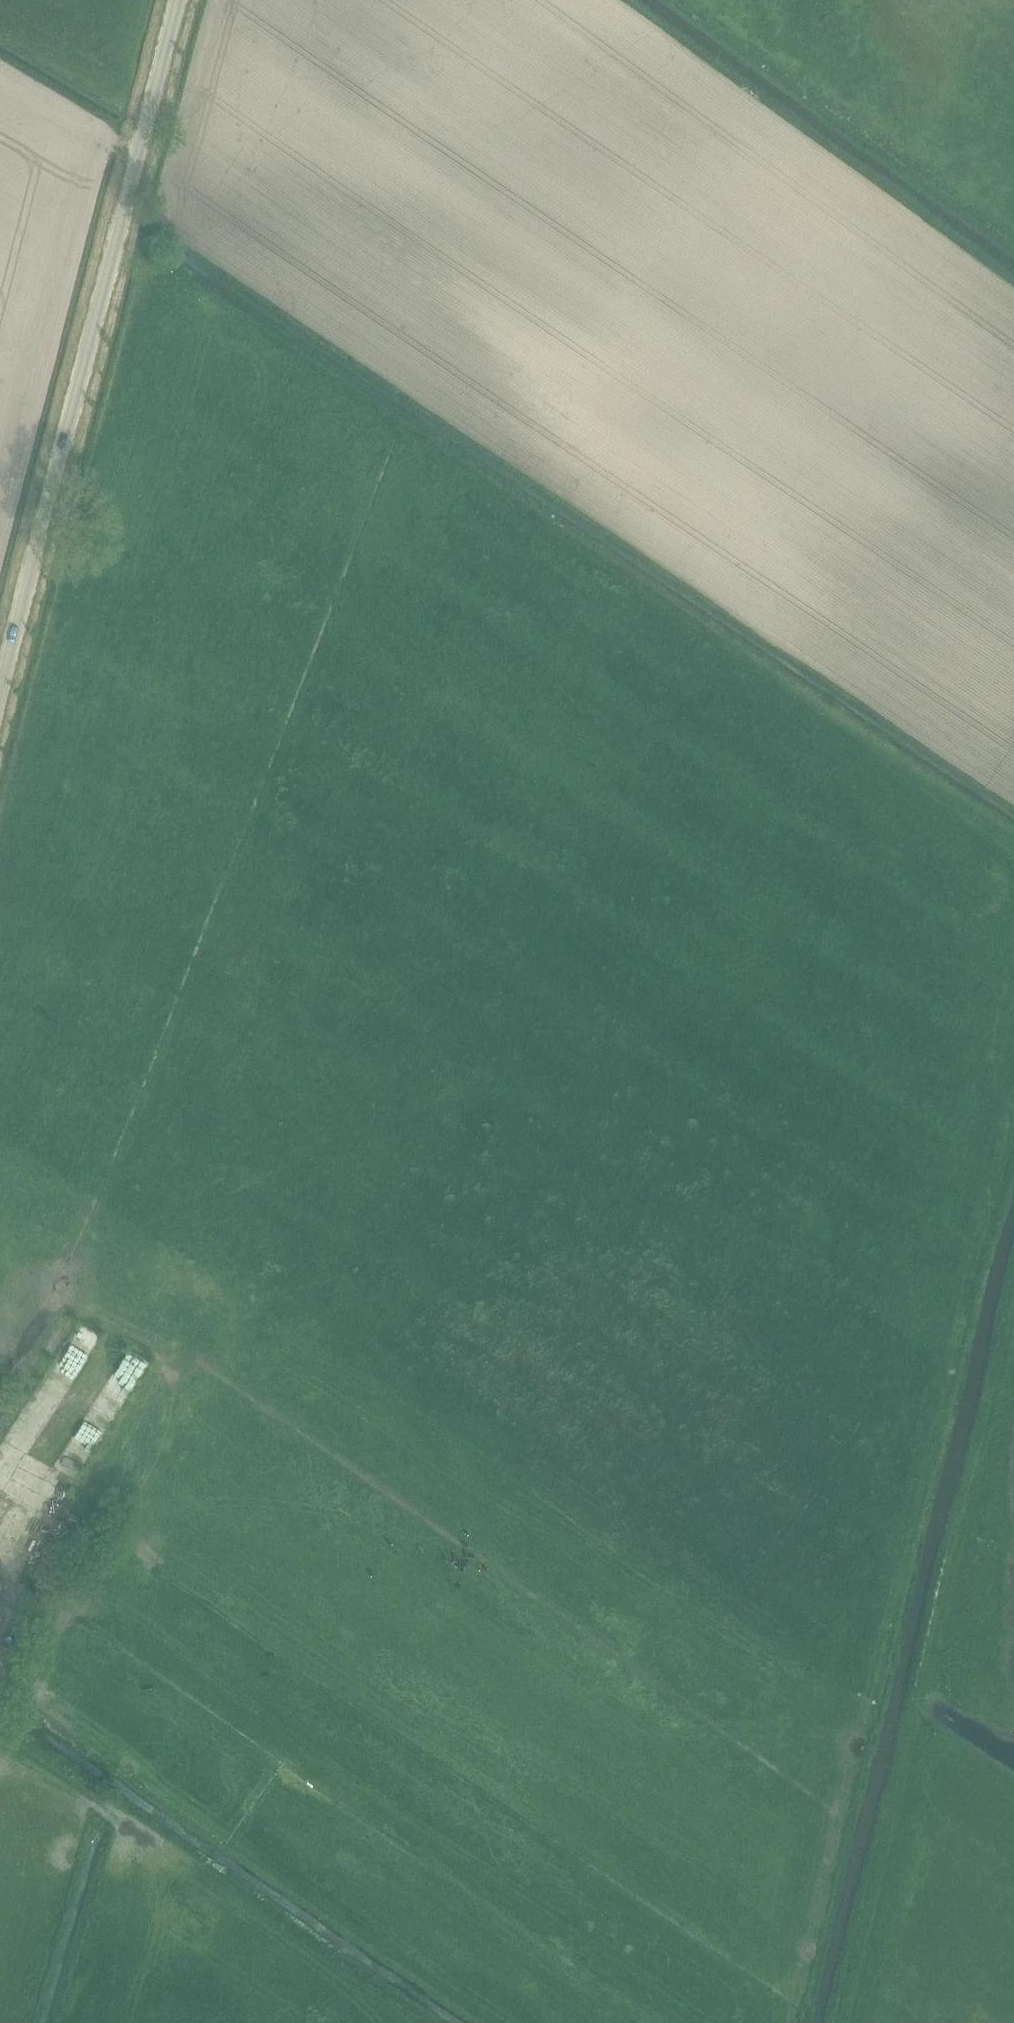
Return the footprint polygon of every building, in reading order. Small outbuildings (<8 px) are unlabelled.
[(8,1509),(1,1506),(9,1489),(0,1484),(0,1525),(1,1525),(8,1509)]
